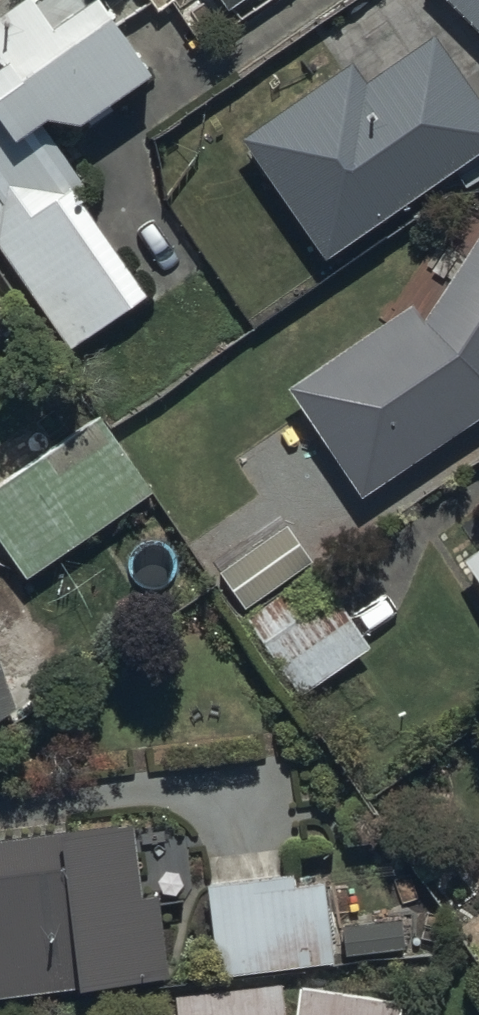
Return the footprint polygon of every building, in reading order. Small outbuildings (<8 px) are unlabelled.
[(70,344),(150,289),(75,181),(83,176),(52,132),(154,63),(124,19),(149,2),(148,0),(81,0),(52,20),(38,0),(13,0),(0,9),(0,242),(70,344)] [(478,25),(478,0),(454,0),(478,25)] [(478,143),(478,91),(436,30),(367,79),(352,56),(242,134),(325,251),(478,143)] [(395,305),(285,381),(362,493),(478,413),(478,205),(469,198),(395,305)] [(11,321),(0,304),(0,329),(11,321)] [(0,476),(0,533),(28,572),(154,483),(114,427),(55,469),(40,448),(0,476)] [(467,550),(478,567),(478,542),(467,550)] [(371,642),(317,565),(244,617),(299,694),(371,642)] [(18,699),(0,651),(0,712),(18,699)] [(0,832),(0,990),(166,971),(157,891),(146,892),(137,817),(0,832)] [(334,959),(325,875),(297,878),(296,867),(206,876),(216,971),(334,959)] [(279,981),(174,991),(177,1014),(282,1014),(279,981)] [(297,1014),(398,1014),(400,999),(301,986),(297,1014)]
